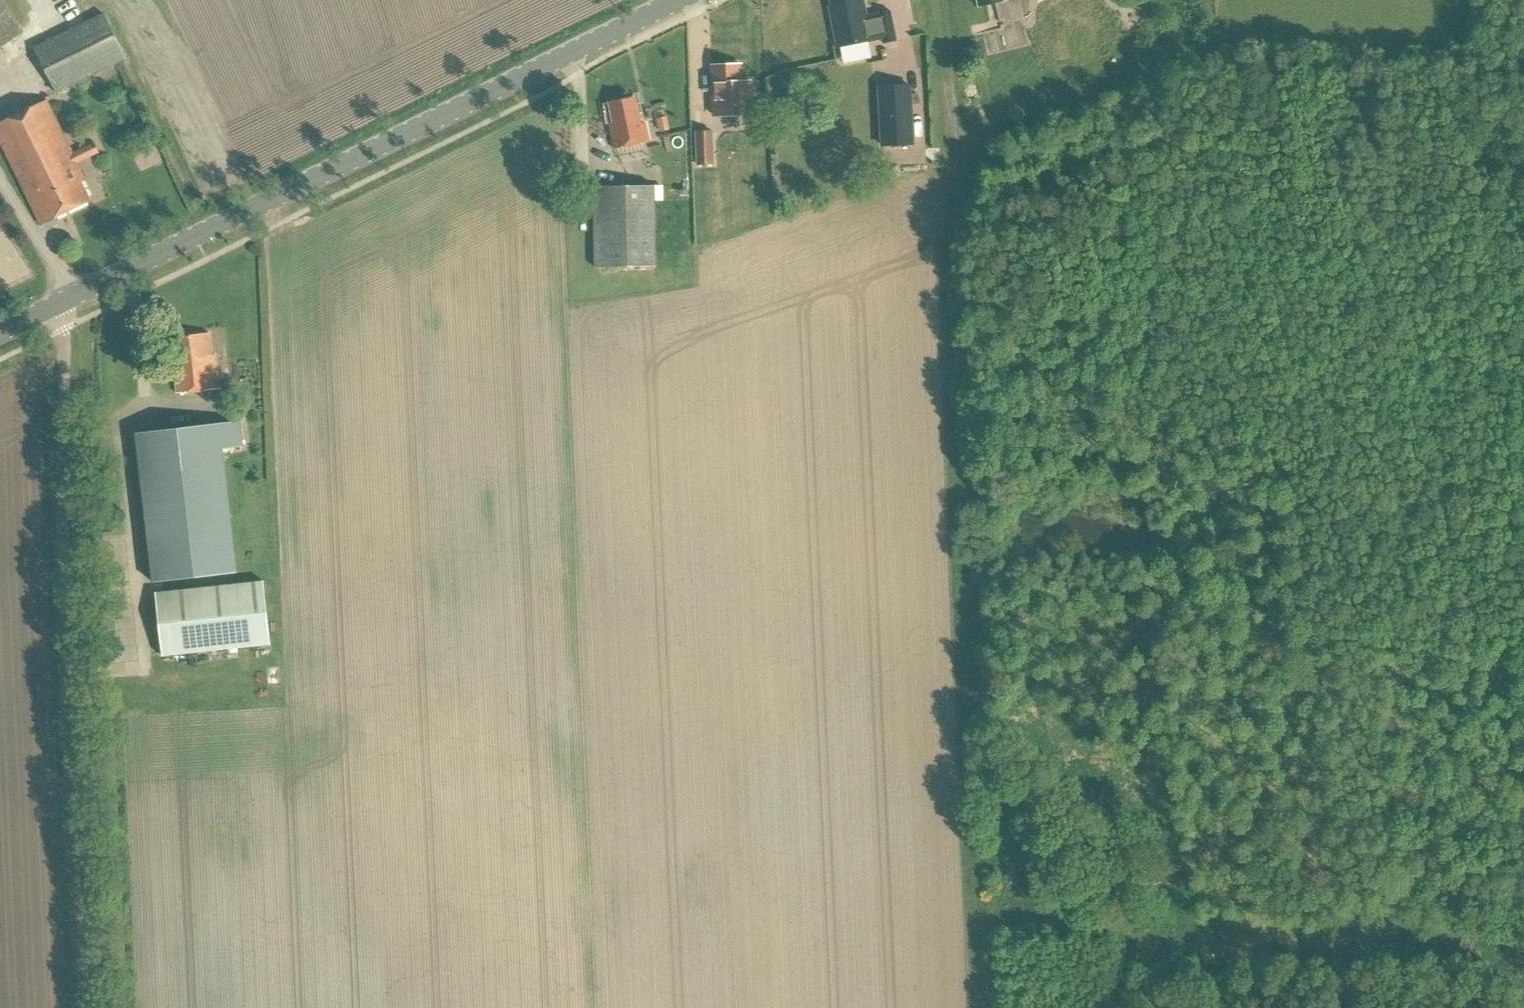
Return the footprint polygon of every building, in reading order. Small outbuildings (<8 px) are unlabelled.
[(25,33),(3,0),(0,0),(0,50),(25,33)] [(880,14),(869,16),(866,1),(863,1),(862,0),(834,0),(835,6),(832,6),(839,46),(885,38),(880,14)] [(893,11),(880,14),(885,38),(886,43),(898,40),(896,28),(893,11)] [(128,58),(105,14),(36,49),(58,93),(128,58)] [(752,114),(751,82),(741,83),(740,65),(712,67),(714,116),(752,114)] [(873,87),(875,147),(912,146),(909,86),(873,87)] [(611,100),(615,124),(611,125),(614,146),(652,138),(648,119),(644,120),(642,112),(640,113),(636,95),(611,100)] [(99,154),(95,145),(73,155),(47,101),(0,124),(0,142),(41,226),(91,202),(82,182),(85,180),(78,164),(99,154)] [(715,165),(714,131),(695,132),(696,166),(715,165)] [(656,184),(594,186),(596,270),(658,268),(656,184)] [(212,329),(173,333),(179,392),(222,387),(218,352),(215,353),(212,329)] [(219,426),(139,435),(150,530),(155,581),(235,572),(229,521),(221,447),(240,444),(238,424),(219,426)] [(264,581),(156,593),(163,656),(271,644),(264,581)]
